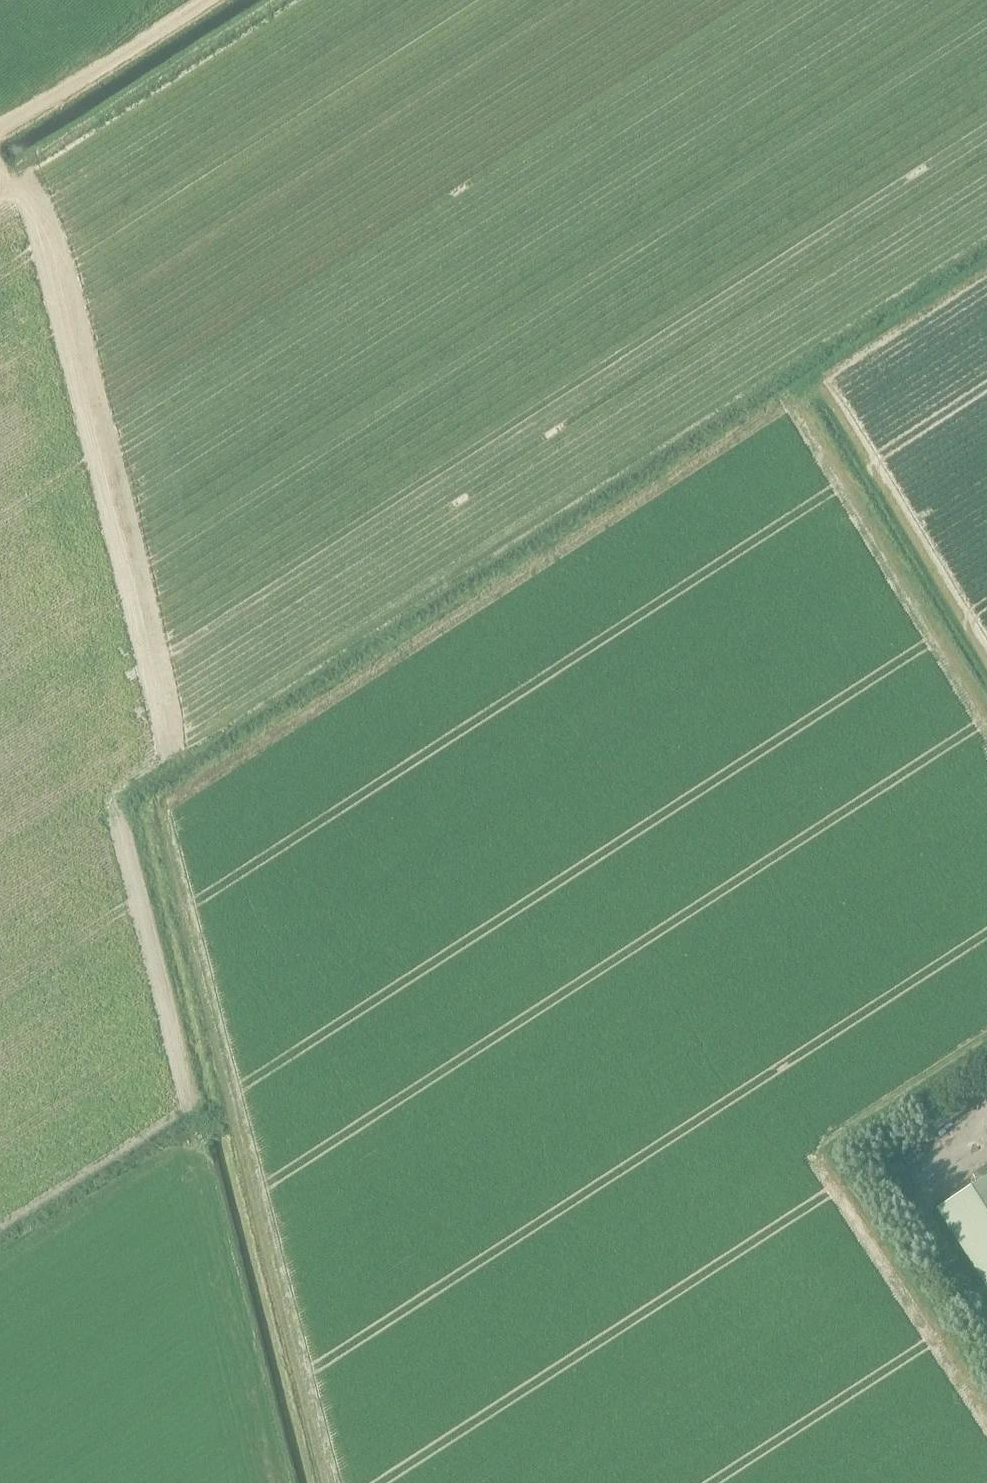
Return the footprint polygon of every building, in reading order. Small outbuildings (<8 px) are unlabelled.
[(936,1206),(986,1288),(986,1174),(936,1206)]
